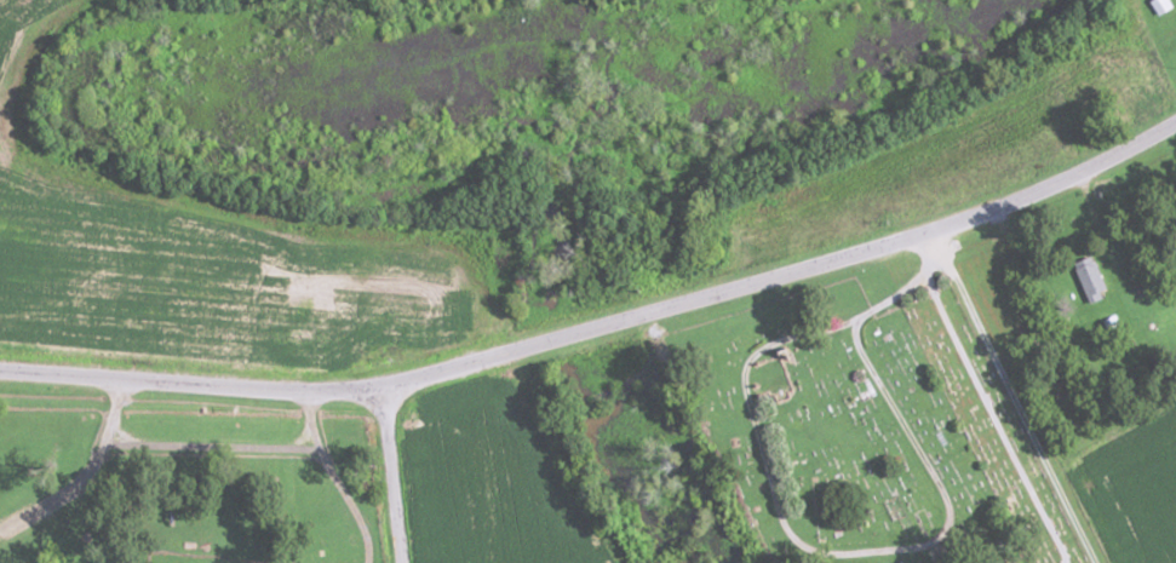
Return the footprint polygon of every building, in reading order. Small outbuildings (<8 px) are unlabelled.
[(1169,0),(1150,0),(1159,15),(1173,7),(1169,0)] [(1091,255),(1073,262),(1090,302),(1108,294),(1091,255)]
